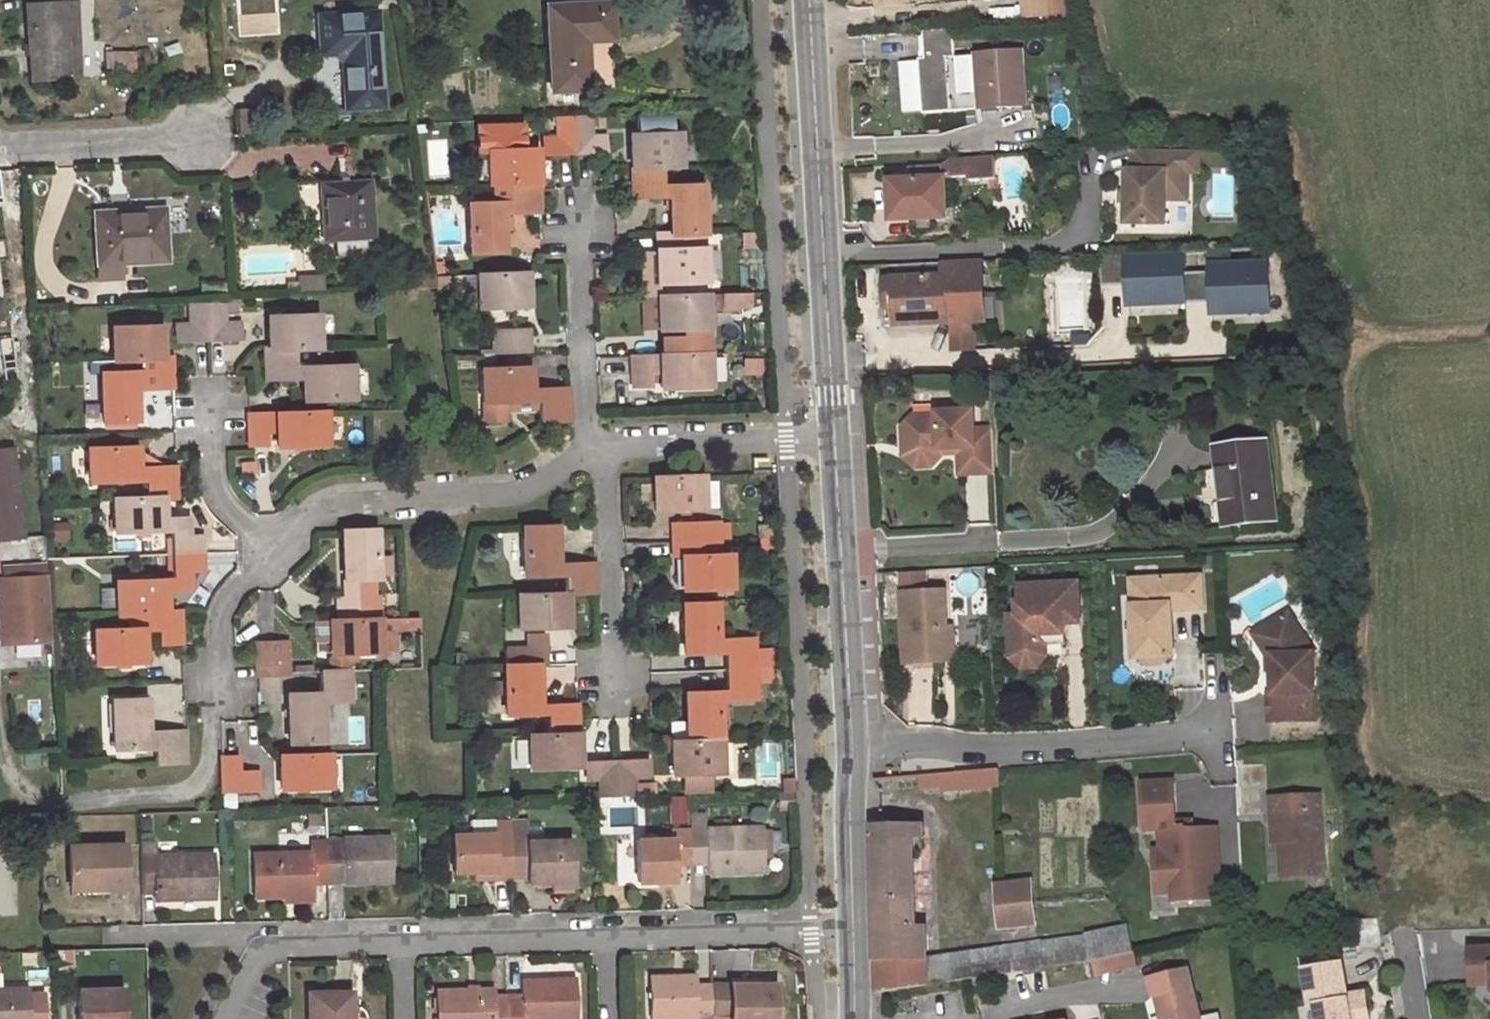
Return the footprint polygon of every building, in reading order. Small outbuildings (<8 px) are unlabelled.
[(30,6),(62,4),(62,10),(74,9),(74,0),(30,0),(30,6)] [(1022,17),(1046,15),(1044,0),(1021,0),(1022,17)] [(30,6),(27,6),(32,80),(77,77),(77,64),(66,65),(62,10),(62,4),(30,6)] [(551,90),(613,87),(609,5),(547,8),(551,90)] [(375,12),(318,16),(320,54),(329,54),(335,54),(339,56),(342,61),(343,66),(346,107),(381,105),(375,12)] [(900,60),(902,112),(952,110),(948,30),(919,32),(921,59),(900,60)] [(135,52),(104,53),(105,76),(136,74),(135,52)] [(1021,52),(975,55),(979,110),(1025,107),(1021,52)] [(606,137),(591,137),(590,114),(572,115),(574,154),(606,153),(606,137)] [(556,116),(557,138),(543,139),(544,154),(574,154),(572,115),(556,116)] [(637,116),(638,136),(674,135),(673,115),(637,116)] [(477,152),(488,151),(489,183),(507,182),(537,181),(536,149),(521,150),(515,150),(514,130),(514,126),(476,128),(477,152)] [(679,166),(678,135),(674,135),(638,136),(631,136),(632,168),(661,167),(679,166)] [(1165,198),(1166,171),(1166,170),(1186,171),(1197,171),(1198,149),(1134,150),(1133,170),(1126,170),(1125,222),(1164,223),(1165,198)] [(967,178),(993,177),(992,157),(965,159),(967,178)] [(890,220),(946,217),(944,160),(939,161),(939,166),(907,168),(908,179),(888,181),(890,220)] [(632,168),(632,198),(663,198),(662,187),(661,167),(632,168)] [(1186,171),(1166,170),(1166,171),(1165,198),(1186,198),(1186,171)] [(370,181),(319,185),(323,241),(333,241),(334,257),(366,256),(365,238),(373,238),(370,181)] [(537,181),(507,182),(508,204),(508,213),(538,212),(537,181)] [(703,233),(701,186),(669,187),(670,197),(671,234),(702,233),(703,233)] [(471,253),(502,251),(501,213),(501,204),(469,205),(471,253)] [(166,261),(162,210),(94,214),(98,280),(121,278),(120,264),(166,261)] [(658,284),(705,282),(704,249),(702,250),(702,233),(671,234),(657,235),(658,252),(656,251),(658,284)] [(1182,255),(1125,259),(1128,308),(1185,305),(1182,255)] [(1104,281),(1126,280),(1125,256),(1103,257),(1104,281)] [(944,277),(882,281),(883,308),(894,307),(895,325),(950,322),(968,321),(984,320),(980,261),(943,263),(944,277)] [(1266,264),(1210,267),(1212,317),(1269,314),(1266,264)] [(479,309),(527,307),(525,274),(477,276),(479,309)] [(312,279),(297,280),(298,296),(313,295),(312,279)] [(322,279),(312,279),(313,295),(323,294),(322,279)] [(737,295),(721,296),(721,311),(738,310),(738,305),(737,295)] [(737,295),(738,305),(749,304),(749,295),(737,295)] [(660,331),(707,329),(706,311),(706,296),(659,298),(660,331)] [(721,296),(706,296),(706,311),(721,311),(721,296)] [(660,331),(659,298),(643,299),(644,332),(660,331)] [(240,326),(225,326),(224,300),(206,301),(208,343),(240,342),(240,326)] [(177,327),(177,343),(208,343),(206,301),(190,302),(191,327),(177,327)] [(317,317),(269,318),(270,351),(295,350),(318,349),(317,317)] [(968,321),(950,322),(952,348),(970,347),(968,321)] [(161,328),(112,330),(113,360),(141,360),(162,359),(161,328)] [(528,332),(495,333),(496,354),(529,352),(528,332)] [(707,340),(660,342),(661,357),(707,356),(707,340)] [(265,351),(266,380),(296,380),(296,370),(295,350),(270,351),(265,351)] [(661,389),(710,387),(708,355),(707,356),(661,357),(632,358),(633,388),(651,387),(650,375),(660,374),(661,389)] [(141,373),(142,390),(171,389),(170,358),(162,359),(141,360),(141,373)] [(303,401),(351,400),(350,368),(302,369),(303,379),(303,401)] [(530,369),(481,371),(482,403),(505,402),(531,401),(531,392),(530,369)] [(141,373),(133,374),(134,390),(142,390),(141,373)] [(103,423),(136,421),(134,390),(133,374),(100,376),(103,423)] [(568,390),(537,392),(538,401),(538,409),(538,421),(569,420),(568,390)] [(538,409),(538,401),(531,401),(505,402),(505,411),(538,409)] [(505,411),(505,402),(482,403),(483,422),(505,421),(505,411)] [(277,449),(325,447),(324,413),(247,417),(248,446),(266,446),(266,433),(277,433),(277,449)] [(936,418),(912,419),(902,430),(902,448),(915,459),(930,458),(937,451),(957,450),(958,476),(993,475),(991,430),(974,431),(973,413),(935,415),(936,418)] [(1274,519),(1265,442),(1214,447),(1223,525),(1274,519)] [(13,449),(0,450),(0,541),(23,539),(13,449)] [(136,450),(87,451),(89,484),(137,482),(137,471),(136,450)] [(174,497),(174,470),(144,471),(145,482),(145,499),(162,498),(174,497)] [(655,511),(702,509),(701,477),(653,479),(655,511)] [(113,500),(115,533),(163,532),(163,522),(162,498),(145,499),(113,500)] [(189,540),(188,521),(171,522),(171,532),(172,555),(202,555),(202,540),(189,540)] [(163,522),(163,532),(171,532),(171,522),(163,522)] [(718,525),(673,527),(673,542),(718,541),(718,525)] [(522,529),(524,577),(556,576),(556,566),(554,528),(522,529)] [(375,532),(342,533),(346,602),(339,602),(339,623),(379,621),(378,601),(376,601),(376,581),(377,580),(375,532)] [(521,577),(520,532),(507,532),(508,578),(521,577)] [(682,591),(731,589),(729,556),(719,557),(718,541),(673,542),(674,560),(681,560),(682,591)] [(173,581),(173,591),(190,590),(189,572),(203,572),(202,555),(172,555),(173,581)] [(593,564),(563,565),(564,576),(564,595),(595,594),(593,564)] [(29,579),(7,581),(11,646),(51,643),(47,578),(46,567),(28,568),(29,579)] [(28,568),(6,569),(7,581),(29,579),(28,568)] [(1198,576),(1129,580),(1134,660),(1139,659),(1145,665),(1161,664),(1167,657),(1173,657),(1169,610),(1201,609),(1198,576)] [(0,581),(0,628),(1,647),(11,646),(7,581),(0,581)] [(164,581),(117,583),(119,615),(130,615),(166,614),(165,591),(164,581)] [(165,591),(173,591),(173,581),(164,581),(165,591)] [(1075,583),(1017,586),(1018,603),(1015,603),(1015,616),(1006,616),(1009,658),(1019,668),(1033,667),(1043,656),(1043,644),(1042,634),(1062,633),(1061,623),(1077,622),(1075,583)] [(942,591),(899,593),(903,664),(941,662),(940,628),(944,628),(942,591)] [(518,629),(565,629),(564,595),(517,597),(518,629)] [(682,605),(685,654),(717,653),(717,642),(715,604),(682,605)] [(1312,648),(1302,649),(1301,629),(1288,608),(1263,624),(1271,638),(1272,666),(1273,689),(1268,689),(1269,716),(1315,714),(1312,650),(1313,649),(1313,648),(1312,648)] [(96,667),(144,664),(143,632),(158,632),(158,645),(181,644),(180,613),(166,614),(130,615),(130,631),(95,633),(96,667)] [(418,630),(417,619),(396,620),(395,620),(395,630),(418,630)] [(379,621),(380,654),(396,653),(395,630),(395,620),(379,621)] [(331,623),(332,656),(380,654),(379,621),(339,623),(331,623)] [(1271,638),(1263,624),(1254,630),(1268,650),(1268,666),(1272,666),(1271,638)] [(944,628),(940,628),(941,662),(951,661),(950,627),(944,628)] [(1062,633),(1042,634),(1043,644),(1062,643),(1062,633)] [(527,651),(503,653),(504,668),(536,667),(544,666),(543,637),(527,638),(527,651)] [(754,642),(723,642),(724,653),(725,672),(755,671),(754,642)] [(288,676),(286,646),(255,646),(257,678),(288,676)] [(504,668),(506,716),(539,715),(538,708),(536,667),(504,668)] [(726,703),(756,701),(755,671),(725,672),(725,695),(726,703)] [(320,695),(287,698),(290,745),(323,744),(321,705),(351,703),(349,673),(318,675),(320,695)] [(718,696),(686,697),(688,744),(720,743),(718,703),(718,696)] [(145,702),(113,704),(115,751),(148,750),(147,735),(145,702)] [(575,706),(546,707),(546,715),(547,737),(576,736),(575,706)] [(155,749),(155,764),(186,763),(185,734),(154,735),(155,749)] [(147,735),(148,750),(155,749),(154,735),(147,735)] [(530,770),(578,768),(576,736),(547,737),(529,737),(530,770)] [(672,745),(674,776),(682,776),(683,796),(709,795),(708,775),(721,775),(720,743),(688,744),(672,745)] [(283,790),(330,788),(329,757),(281,758),(283,790)] [(240,775),(239,759),(222,760),(224,792),(258,790),(257,775),(240,775)] [(648,778),(647,761),(614,763),(616,798),(634,797),(632,779),(648,778)] [(586,780),(601,780),(602,799),(616,798),(614,763),(585,764),(586,780)] [(938,790),(939,793),(996,788),(995,767),(919,775),(920,791),(938,790)] [(1171,779),(1139,781),(1142,827),(1158,826),(1159,847),(1169,847),(1170,867),(1166,867),(1168,889),(1171,888),(1172,898),(1214,895),(1213,876),(1218,876),(1214,823),(1190,825),(1190,828),(1182,829),(1181,823),(1174,824),(1174,819),(1171,779)] [(782,792),(794,791),(794,780),(781,781),(782,792)] [(775,811),(795,810),(794,791),(782,792),(775,792),(775,811)] [(1319,792),(1283,794),(1286,842),(1292,842),(1295,875),(1325,873),(1319,792)] [(1174,819),(1174,824),(1181,823),(1182,829),(1190,828),(1190,825),(1189,817),(1174,819)] [(509,836),(508,821),(480,822),(480,837),(509,836)] [(926,956),(925,928),(914,928),(912,838),(923,837),(922,826),(872,829),(875,993),(1083,962),(1132,951),(1126,925),(1083,933),(926,956)] [(764,871),(762,829),(689,832),(689,833),(690,865),(707,864),(707,874),(764,871)] [(673,841),(637,842),(638,884),(657,884),(675,883),(674,865),(690,865),(689,833),(672,833),(673,841)] [(480,837),(452,838),(453,873),(474,872),(491,872),(492,879),(510,879),(509,836),(480,837)] [(391,881),(389,840),(324,842),(324,845),(325,883),(391,881)] [(571,840),(526,842),(527,885),(551,884),(573,883),(571,840)] [(252,855),(253,898),(311,896),(311,884),(325,883),(324,845),(310,846),(310,853),(252,855)] [(214,899),(213,857),(154,859),(153,846),(140,846),(142,893),(154,893),(155,900),(214,899)] [(125,888),(124,847),(70,849),(72,891),(96,890),(125,888)] [(1159,847),(1151,848),(1154,890),(1168,889),(1166,867),(1170,867),(1169,847),(1159,847)] [(474,880),(492,879),(491,872),(474,872),(474,880)] [(994,884),(997,929),(1034,925),(1030,880),(994,884)] [(1470,950),(1472,986),(1489,985),(1489,949),(1470,950)] [(1314,968),(1319,1004),(1306,1006),(1308,1018),(1377,1018),(1374,994),(1356,996),(1352,964),(1314,968)] [(1163,1018),(1200,1018),(1188,971),(1149,980),(1153,996),(1157,994),(1163,1018)] [(694,976),(648,977),(649,1018),(694,1018),(694,1016),(710,1014),(710,984),(694,984),(694,976)] [(521,980),(522,1018),(576,1018),(575,979),(521,980)] [(776,985),(710,984),(710,1014),(728,1014),(728,1018),(775,1018),(776,985)] [(43,993),(27,993),(26,989),(0,990),(0,1018),(44,1018),(43,993)] [(75,992),(76,1018),(123,1018),(121,989),(75,992)] [(506,996),(493,996),(493,989),(437,990),(437,1018),(507,1018),(506,996)] [(350,998),(335,998),(335,993),(308,995),(308,1018),(350,1018),(350,998)]
